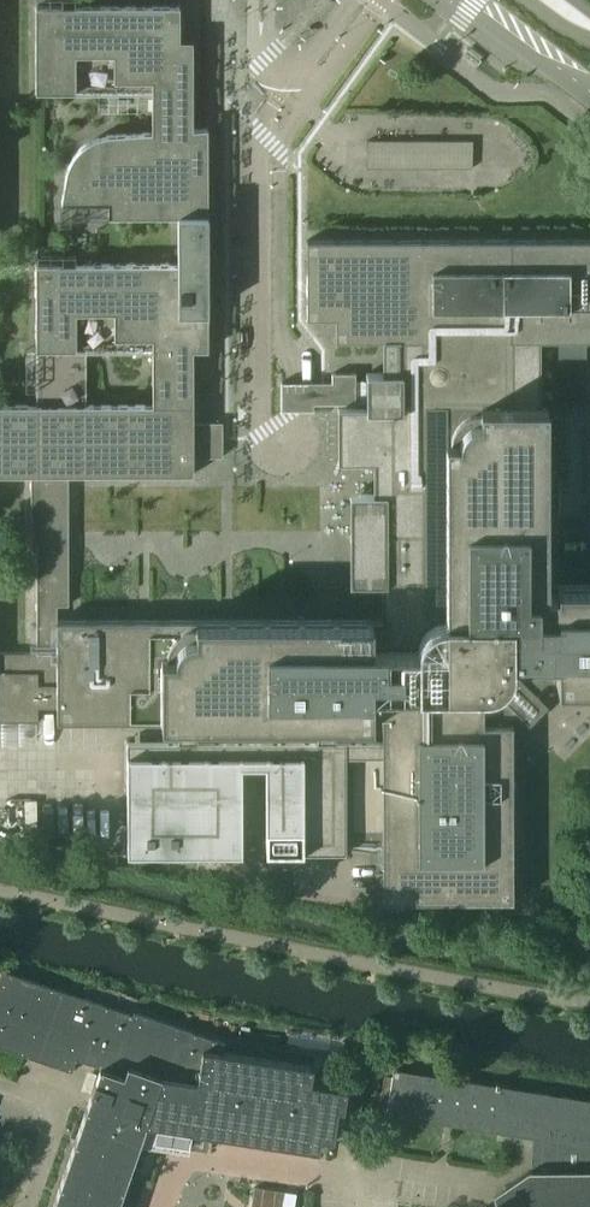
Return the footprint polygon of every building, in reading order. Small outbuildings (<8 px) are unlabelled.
[(32,475),(32,544),(38,544),(38,653),(0,653),(0,722),(15,722),(39,722),(39,707),(55,707),(58,707),(58,722),(155,721),(178,721),(178,728),(178,740),(128,740),(128,754),(128,793),(128,826),(128,837),(128,844),(128,851),(131,851),(205,851),(242,850),(241,793),(241,780),(241,763),(255,763),(266,763),(266,784),(266,793),(266,826),(266,850),(269,850),(300,850),(303,850),(343,850),(346,850),(346,844),(380,843),(383,843),(383,901),(513,901),(513,836),(513,831),(513,750),(513,745),(513,724),(511,724),(512,719),(519,711),(520,713),(523,716),(541,697),(539,694),(537,693),(549,682),(559,682),(559,685),(589,686),(589,585),(557,585),(547,585),(547,575),(547,548),(547,513),(559,513),(559,443),(559,408),(559,404),(540,404),(540,339),(589,339),(589,239),(496,239),(482,240),(308,240),(307,240),(307,317),(336,317),(336,340),(384,340),(384,373),(367,373),(367,383),(366,382),(365,382),(364,382),(363,382),(362,382),(361,382),(360,382),(359,382),(358,382),(357,383),(356,383),(355,384),(355,385),(354,385),(353,386),(353,387),(353,388),(352,389),(352,390),(352,391),(352,392),(352,393),(352,394),(352,395),(353,396),(353,397),(354,398),(355,399),(355,400),(356,400),(357,401),(358,401),(359,402),(360,402),(361,402),(362,402),(363,402),(364,402),(365,402),(366,402),(367,401),(368,401),(368,404),(368,408),(339,408),(339,462),(375,462),(375,494),(362,494),(362,535),(351,535),(351,584),(382,584),(382,620),(333,620),(323,620),(58,620),(58,605),(69,605),(69,474),(194,474),(194,457),(223,456),(223,423),(194,423),(194,350),(209,350),(208,128),(193,129),(193,40),(180,40),(180,6),(76,6),(37,6),(36,6),(37,92),(76,92),(76,55),(115,55),(115,80),(153,80),(153,132),(111,135),(109,135),(107,135),(105,136),(102,136),(100,137),(98,138),(96,138),(94,139),(92,140),(90,141),(89,142),(87,144),(85,145),(83,146),(82,148),(80,149),(79,151),(77,152),(76,154),(75,156),(74,158),(72,159),(71,161),(71,163),(70,165),(69,167),(68,169),(68,171),(67,174),(62,202),(109,202),(109,216),(179,216),(179,264),(76,264),(38,264),(37,264),(37,350),(37,389),(37,405),(0,405),(0,475),(32,475)] [(481,59),(467,48),(462,53),(477,64),(481,59)] [(471,165),(471,139),(366,140),(367,167),(471,165)] [(26,1056),(73,1071),(77,1059),(100,1067),(86,1109),(53,1206),(118,1206),(147,1123),(186,1129),(185,1136),(195,1138),(205,1139),(207,1132),(321,1150),(322,1138),(336,1140),(339,1115),(340,1108),(346,1109),(349,1088),(339,1087),(312,1083),(315,1066),(224,1052),(225,1042),(225,1041),(145,1014),(133,1010),(132,1014),(0,970),(0,1047),(26,1056)] [(394,1071),(387,1115),(449,1125),(533,1137),(532,1172),(529,1172),(495,1194),(499,1206),(589,1206),(589,1102),(394,1071)]
